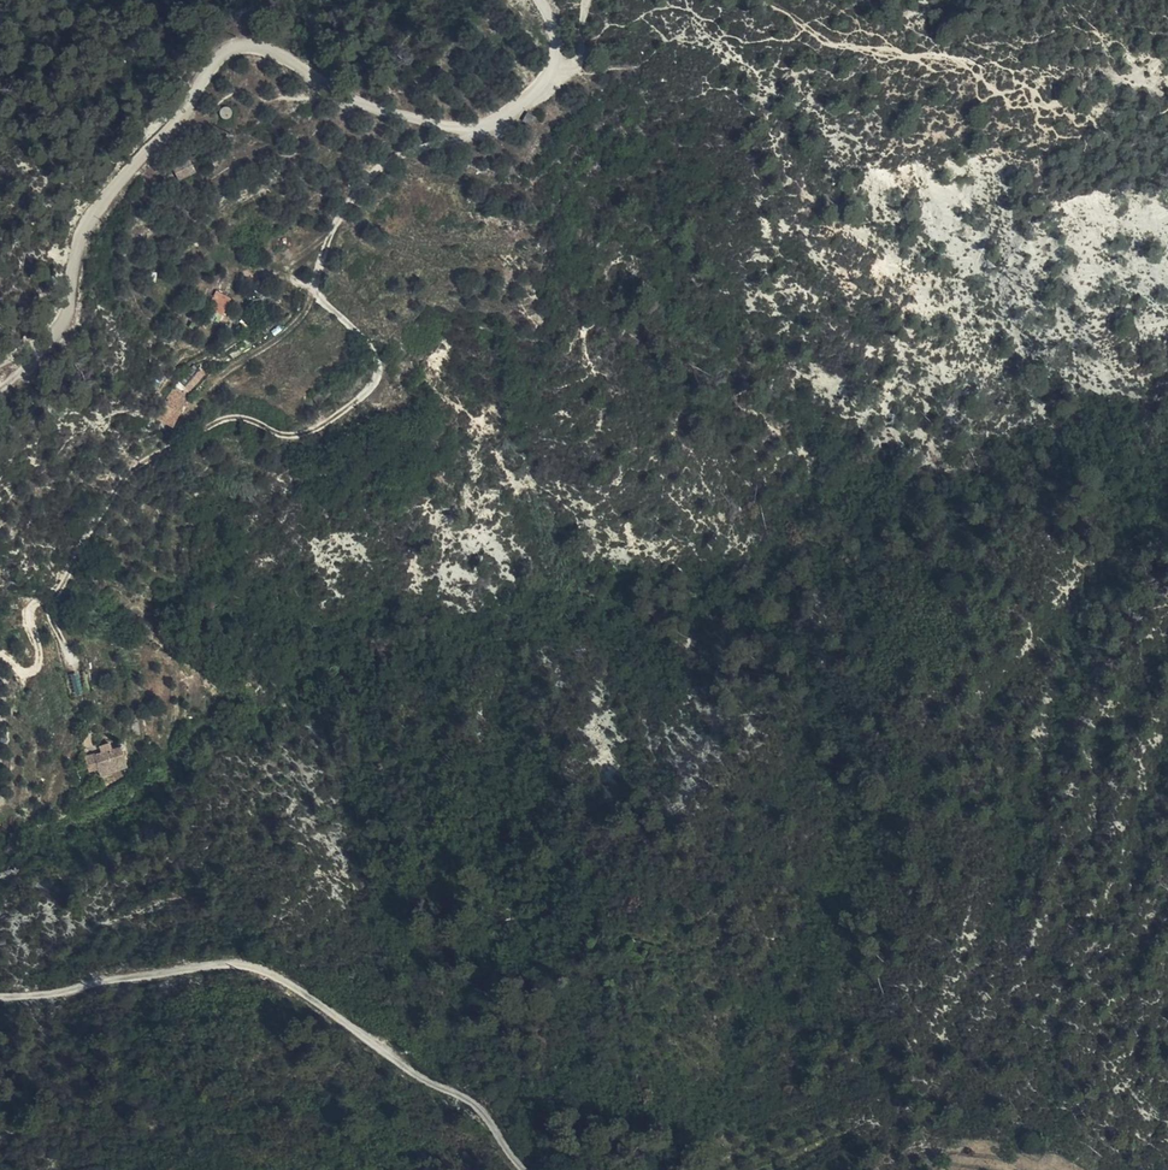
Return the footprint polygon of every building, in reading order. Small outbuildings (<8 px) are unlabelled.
[(224,108),(222,109),(222,110),(221,111),(221,112),(221,114),(221,116),(223,117),(225,118),(226,118),(228,118),(229,117),(230,116),(231,115),(232,113),(232,111),(231,110),(230,109),(229,108),(228,107),(226,107),(224,108)] [(537,116),(527,112),(523,120),(533,126),(537,116)] [(188,158),(174,165),(180,179),(196,171),(188,158)] [(151,266),(150,267),(149,268),(148,269),(148,271),(148,272),(148,274),(149,275),(150,277),(151,277),(153,278),(155,278),(158,278),(159,277),(160,275),(161,274),(161,273),(161,272),(161,270),(161,269),(160,267),(159,267),(158,266),(156,265),(154,265),(153,266),(151,266)] [(231,298),(216,291),(208,307),(223,314),(231,298)] [(181,380),(188,387),(190,389),(203,374),(193,365),(181,380)] [(184,393),(188,387),(181,380),(175,388),(184,393)] [(189,396),(184,393),(175,388),(157,418),(172,426),(189,396)] [(39,609),(33,605),(29,612),(35,615),(39,609)] [(120,747),(95,755),(98,767),(99,770),(108,766),(125,760),(120,747)] [(98,767),(95,755),(85,758),(88,770),(98,767)] [(127,765),(125,760),(108,766),(111,772),(127,765)]
